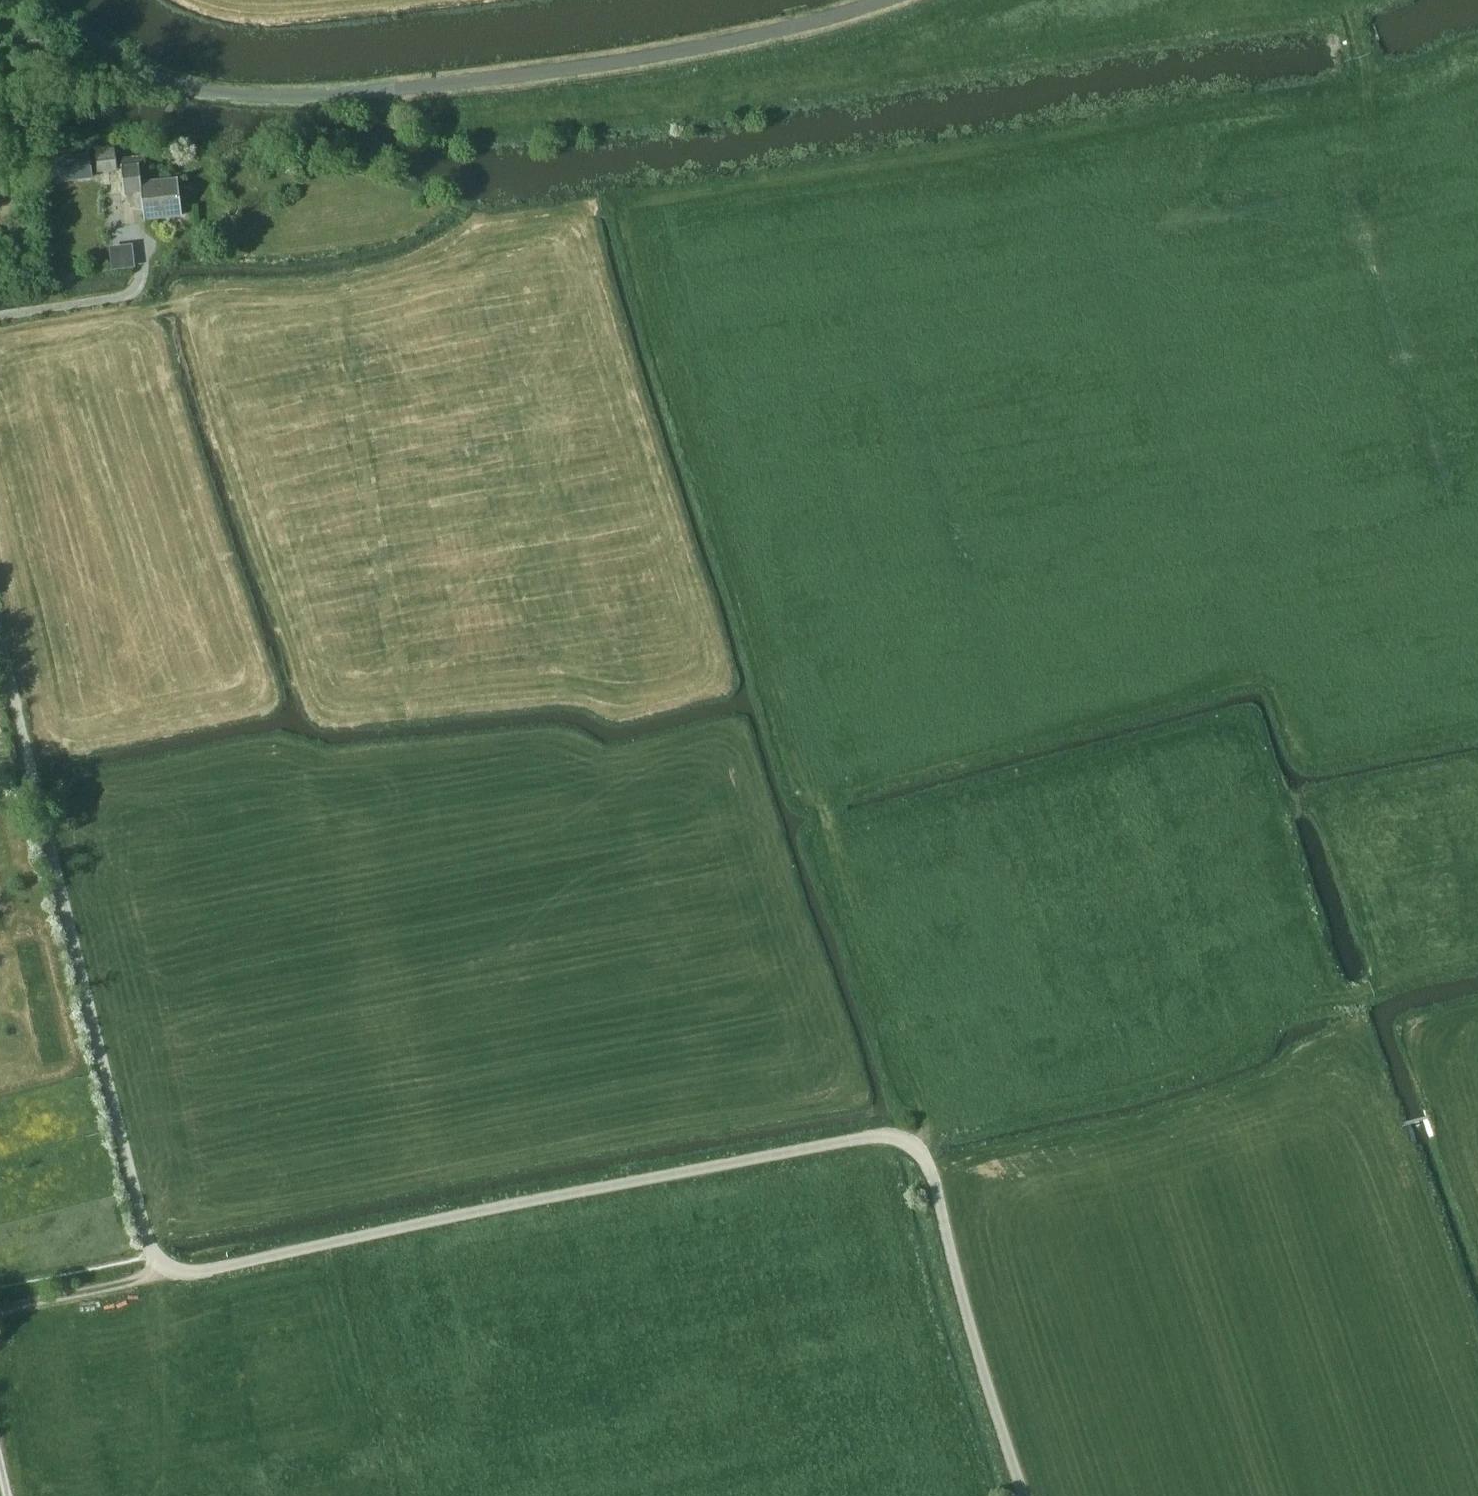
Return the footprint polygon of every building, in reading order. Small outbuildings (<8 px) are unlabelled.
[(118,170),(115,146),(96,148),(99,172),(118,170)] [(90,153),(46,158),(49,178),(93,173),(90,153)] [(136,166),(131,166),(125,167),(121,168),(124,194),(125,197),(125,203),(134,210),(136,210),(142,209),(143,220),(181,215),(177,178),(140,182),(138,166),(136,166)] [(115,268),(138,266),(137,242),(113,244),(115,268)]
